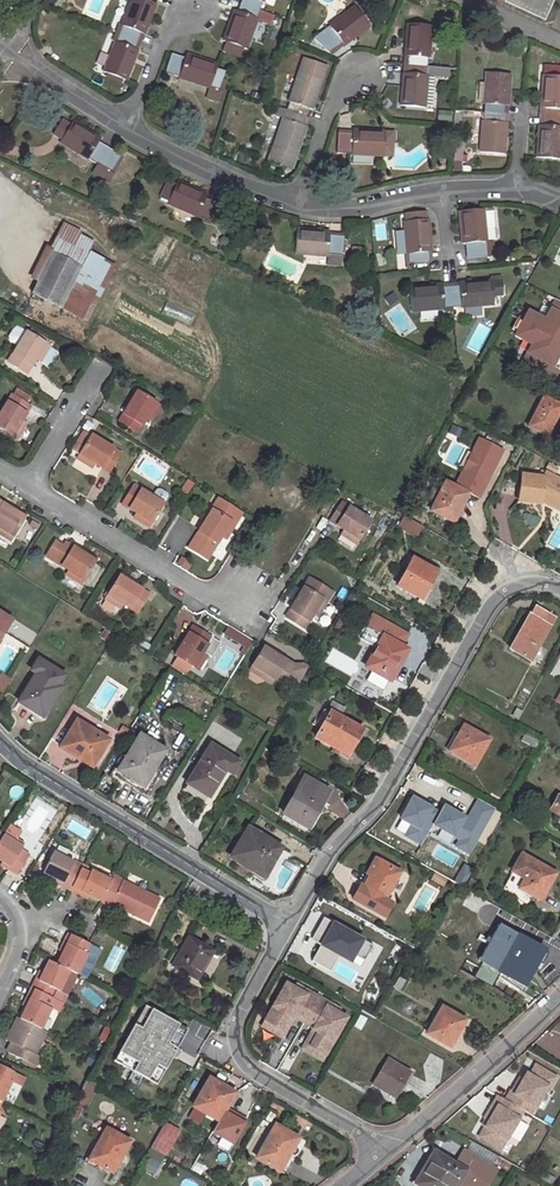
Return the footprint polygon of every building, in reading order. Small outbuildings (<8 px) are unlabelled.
[(121,26),(123,26),(119,34),(138,41),(141,34),(145,35),(157,4),(146,0),(131,0),(121,26)] [(264,0),(242,0),(241,4),(259,11),(262,2),(263,2),(264,0)] [(542,17),(550,0),(504,0),(542,17)] [(247,50),(258,20),(270,25),(273,16),(259,11),(241,4),(238,13),(234,11),(223,42),(226,43),(223,52),(240,58),(243,49),(247,50)] [(353,7),(328,27),(330,29),(315,41),(331,55),(343,46),(344,47),(369,27),(353,7)] [(406,24),(403,57),(405,57),(405,65),(424,67),(425,58),(429,58),(432,26),(406,24)] [(126,82),(138,51),(135,50),(138,41),(119,34),(116,42),(115,41),(103,72),(126,82)] [(179,79),(210,89),(211,87),(220,90),(226,72),(217,69),(218,65),(187,54),(185,59),(172,55),(166,72),(180,77),(179,79)] [(303,58),(288,102),(290,103),(287,111),(305,117),(307,109),(312,111),(327,67),(303,58)] [(402,73),(400,106),(425,108),(427,75),(423,75),(424,67),(405,65),(404,73),(402,73)] [(548,67),(547,76),(559,77),(559,68),(548,67)] [(508,106),(511,74),(486,72),(483,104),(488,104),(487,113),(503,114),(504,106),(507,106),(508,106)] [(540,109),(544,109),(543,118),(559,119),(559,77),(547,76),(542,76),(540,109)] [(207,99),(220,103),(224,91),(220,90),(211,87),(210,89),(207,99)] [(272,115),(283,118),(284,119),(287,111),(274,107),(272,115)] [(292,170),(306,127),(302,125),(305,117),(287,111),(284,119),(283,118),(267,162),(292,170)] [(482,121),(479,152),(504,154),(507,123),(505,123),(503,122),(503,114),(487,113),(486,121),(482,121)] [(536,158),(559,160),(559,127),(559,119),(543,118),(542,126),(539,126),(536,158)] [(101,139),(73,122),(70,127),(62,139),(60,143),(88,161),(89,159),(100,166),(101,167),(110,173),(121,156),(99,143),(101,139)] [(62,123),(54,134),(62,139),(70,127),(62,123)] [(351,155),(383,156),(384,143),(392,143),(394,143),(394,132),(353,130),(352,134),(338,133),(337,152),(351,153),(351,155)] [(384,143),(383,156),(391,157),(392,143),(384,143)] [(95,175),(105,181),(110,173),(101,167),(100,166),(95,175)] [(167,182),(160,198),(168,202),(176,185),(167,182)] [(167,205),(197,218),(198,217),(211,222),(219,205),(205,199),(207,195),(177,182),(176,185),(168,202),(167,205)] [(487,242),(486,233),(484,211),(484,209),(459,212),(462,244),(466,244),(467,258),(486,257),(485,242),(487,242)] [(484,211),(486,233),(489,233),(494,227),(492,211),(484,211)] [(404,222),(406,254),(408,254),(408,262),(428,261),(427,252),(431,252),(428,220),(404,222)] [(87,322),(114,269),(87,255),(95,239),(66,225),(39,279),(55,287),(47,301),(87,322)] [(293,254),(327,257),(327,255),(342,256),(343,237),(329,236),(330,232),(296,230),(293,254)] [(493,256),(492,241),(487,242),(485,242),(486,257),(493,256)] [(341,267),(342,256),(327,255),(327,257),(327,266),(341,267)] [(31,293),(47,301),(55,287),(39,279),(31,293)] [(492,280),(459,283),(459,286),(450,287),(452,307),(460,306),(461,308),(494,305),(493,297),(492,280)] [(502,296),(501,281),(501,280),(492,280),(493,297),(502,296)] [(411,312),(444,309),(444,308),(452,307),(450,287),(442,287),(442,284),(409,287),(411,312)] [(557,301),(546,323),(529,314),(517,338),(534,347),(524,366),(554,382),(559,372),(553,369),(559,357),(559,302),(557,301)] [(27,373),(36,360),(39,355),(43,357),(49,347),(48,346),(39,340),(41,337),(33,332),(30,335),(27,333),(9,362),(27,373)] [(50,342),(41,337),(39,340),(48,346),(50,342)] [(25,403),(29,397),(18,390),(14,397),(25,403)] [(146,420),(149,415),(154,417),(161,407),(137,392),(119,422),(138,434),(146,420)] [(17,439),(23,429),(19,426),(21,422),(30,407),(25,403),(14,397),(12,396),(0,415),(0,428),(17,439)] [(528,428),(546,437),(559,409),(559,406),(543,397),(528,428)] [(448,433),(456,438),(459,433),(450,429),(448,433)] [(90,461),(95,464),(109,473),(120,454),(91,436),(77,459),(87,465),(90,461)] [(546,469),(555,474),(558,469),(549,464),(546,469)] [(547,499),(545,503),(559,511),(559,481),(545,473),(542,478),(521,475),(518,500),(541,503),(542,497),(547,499)] [(445,483),(431,511),(454,523),(468,494),(445,483)] [(153,498),(133,487),(122,505),(135,513),(141,517),(138,521),(149,527),(168,497),(167,494),(161,490),(158,490),(153,498)] [(219,500),(193,539),(213,551),(227,527),(231,522),(235,524),(241,514),(219,500)] [(3,530),(0,534),(11,540),(25,518),(0,502),(0,528),(3,530)] [(344,530),(348,533),(345,537),(356,544),(371,522),(342,503),(330,521),(344,530)] [(132,517),(138,521),(141,517),(135,513),(132,517)] [(421,526),(405,517),(400,527),(416,536),(421,526)] [(70,578),(82,585),(96,561),(66,543),(54,562),(68,571),(73,573),(70,578)] [(396,587),(420,600),(436,572),(412,559),(396,587)] [(120,577),(105,600),(116,606),(119,602),(123,605),(124,605),(137,613),(149,595),(120,577)] [(309,579),(285,617),(304,629),(312,616),(316,610),(320,613),(332,593),(309,579)] [(529,616),(510,649),(530,661),(554,618),(535,608),(530,616),(529,616)] [(11,621),(0,614),(0,637),(11,621)] [(375,648),(364,667),(391,682),(398,670),(395,669),(406,650),(400,647),(407,635),(394,628),(394,626),(390,624),(388,625),(372,615),(359,639),(375,648)] [(343,633),(349,623),(339,618),(334,628),(343,633)] [(227,626),(220,636),(244,651),(251,641),(227,626)] [(198,670),(208,655),(212,657),(220,643),(193,627),(174,656),(193,667),(198,670)] [(151,646),(142,640),(139,645),(149,651),(151,646)] [(274,680),(283,684),(285,680),(297,687),(308,668),(303,665),(293,666),(263,648),(250,671),(260,676),(262,673),(274,680)] [(36,674),(18,703),(42,717),(60,688),(57,686),(45,679),(51,669),(37,660),(30,671),(36,674)] [(191,681),(198,670),(193,667),(186,677),(191,681)] [(63,676),(51,669),(45,679),(57,686),(63,676)] [(259,677),(271,685),(274,680),(262,673),(260,676),(259,677)] [(1,677),(0,679),(0,689),(4,691),(10,683),(1,677)] [(314,739),(347,757),(362,729),(340,717),(344,709),(331,701),(327,710),(329,712),(314,739)] [(518,721),(522,713),(516,709),(511,717),(518,721)] [(61,746),(93,765),(108,741),(76,721),(61,746)] [(458,734),(449,750),(448,752),(474,766),(488,740),(462,726),(458,734)] [(449,750),(458,734),(454,732),(444,748),(449,750)] [(539,744),(524,735),(521,740),(536,749),(539,744)] [(115,775),(147,795),(158,776),(154,769),(165,751),(140,736),(126,759),(115,775)] [(60,749),(91,768),(93,765),(61,746),(60,749)] [(209,798),(225,771),(231,774),(238,763),(210,746),(187,784),(209,798)] [(115,775),(126,759),(120,756),(109,775),(114,778),(115,775)] [(304,779),(285,813),(307,827),(327,792),(304,779)] [(559,814),(559,799),(557,797),(551,809),(559,814)] [(436,813),(406,798),(394,821),(406,827),(400,837),(419,847),(428,830),(452,842),(449,847),(468,857),(493,810),(474,801),(464,820),(439,807),(436,813)] [(232,812),(236,805),(231,803),(228,810),(232,812)] [(230,857),(262,877),(280,849),(248,829),(230,857)] [(10,868),(8,871),(17,877),(30,856),(21,851),(23,848),(4,836),(0,842),(0,862),(3,863),(10,868)] [(54,879),(63,884),(62,887),(70,891),(72,888),(80,870),(72,866),(73,863),(53,853),(43,873),(54,879)] [(513,872),(502,892),(526,905),(532,896),(539,900),(544,891),(545,891),(552,878),(549,877),(552,872),(521,855),(511,872),(513,872)] [(373,858),(359,885),(363,888),(378,860),(373,858)] [(351,899),(384,917),(391,903),(384,899),(399,871),(378,860),(363,888),(359,885),(351,899)] [(111,881),(91,871),(90,875),(80,870),(72,888),(70,891),(80,896),(81,893),(90,897),(101,902),(111,881)] [(447,881),(435,874),(432,879),(444,886),(447,881)] [(113,879),(122,884),(123,882),(124,880),(114,876),(113,879)] [(114,901),(132,909),(130,913),(149,922),(160,899),(123,882),(122,884),(113,879),(111,881),(101,902),(111,907),(112,904),(114,901)] [(471,879),(467,886),(473,890),(477,882),(471,879)] [(132,909),(114,901),(112,904),(130,913),(132,909)] [(373,947),(319,918),(307,941),(317,946),(309,961),(353,984),(373,947)] [(501,928),(475,976),(491,986),(498,972),(524,986),(543,951),(526,942),(515,936),(501,928)] [(529,937),(518,931),(515,936),(526,942),(529,937)] [(66,944),(61,953),(56,965),(69,971),(77,975),(88,955),(85,953),(89,944),(67,934),(63,943),(66,944)] [(214,951),(187,937),(171,967),(197,981),(214,951)] [(420,940),(415,948),(421,951),(425,943),(420,940)] [(407,948),(403,957),(407,959),(412,950),(407,948)] [(42,973),(38,981),(35,979),(30,989),(34,990),(52,999),(56,990),(59,992),(69,971),(56,965),(48,961),(42,973)] [(400,978),(395,987),(401,990),(405,981),(400,978)] [(295,989),(286,984),(280,994),(289,999),(295,989)] [(306,990),(297,985),(295,989),(304,994),(306,990)] [(25,1007),(19,1020),(40,1030),(50,1010),(47,1008),(52,999),(34,990),(30,989),(26,998),(29,999),(25,1007)] [(304,1023),(319,997),(306,990),(304,994),(295,989),(289,999),(280,994),(265,1021),(280,1030),(288,1016),(293,1019),(294,1017),(304,1023)] [(332,1004),(319,997),(304,1023),(314,1028),(313,1030),(318,1033),(310,1046),(326,1055),(341,1028),(332,1023),(338,1013),(329,1008),(332,1004)] [(340,1009),(332,1004),(329,1008),(338,1013),(340,1009)] [(155,1086),(185,1029),(140,1005),(110,1062),(155,1086)] [(442,1008),(427,1035),(450,1047),(460,1029),(457,1027),(461,1019),(442,1008)] [(347,1018),(338,1013),(332,1023),(341,1028),(347,1018)] [(280,1030),(265,1021),(262,1026),(282,1038),(293,1019),(288,1016),(280,1030)] [(35,1055),(46,1033),(40,1030),(19,1020),(16,1018),(7,1038),(13,1041),(11,1044),(7,1053),(35,1067),(40,1057),(35,1055)] [(460,1029),(465,1021),(461,1019),(457,1027),(460,1029)] [(318,1033),(313,1030),(302,1049),(323,1061),(326,1055),(310,1046),(318,1033)] [(395,1099),(410,1072),(387,1060),(373,1086),(395,1099)] [(1,1102),(10,1083),(8,1082),(12,1072),(0,1066),(0,1102),(1,1102)] [(209,1080),(193,1107),(218,1122),(234,1093),(209,1080)] [(500,1141),(519,1108),(498,1097),(476,1136),(494,1146),(498,1140),(500,1141)] [(165,1155),(178,1132),(164,1124),(151,1147),(165,1155)] [(274,1125),(256,1158),(276,1169),(287,1151),(290,1153),(298,1139),(274,1125)] [(91,1157),(106,1165),(103,1171),(111,1175),(131,1141),(107,1128),(91,1157)] [(488,1165),(493,1157),(469,1142),(464,1150),(488,1165)] [(283,1173),(294,1155),(290,1153),(287,1151),(276,1169),(283,1173)] [(457,1185),(487,1185),(495,1171),(464,1153),(456,1167),(434,1154),(416,1185),(418,1185),(456,1185),(457,1185)] [(106,1165),(91,1157),(88,1162),(103,1171),(106,1165)] [(495,1164),(509,1172),(513,1165),(510,1164),(499,1158),(495,1164)] [(529,1167),(513,1158),(510,1164),(513,1165),(526,1173),(529,1167)]
